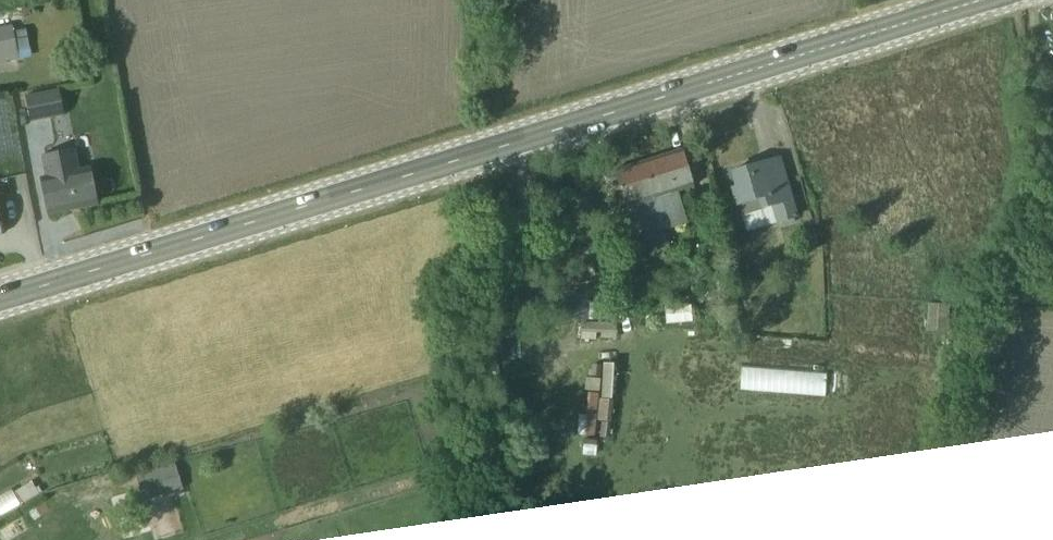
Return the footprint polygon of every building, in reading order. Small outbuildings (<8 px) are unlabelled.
[(0,28),(0,64),(19,60),(19,62),(31,59),(25,30),(13,33),(12,26),(0,28)] [(56,91),(24,97),(29,122),(61,117),(56,91)] [(39,179),(47,216),(97,206),(90,168),(78,171),(74,151),(41,158),(46,178),(39,179)] [(682,151),(614,172),(626,210),(633,207),(639,228),(660,221),(656,209),(671,204),(668,196),(694,188),(682,151)] [(740,220),(743,219),(748,234),(797,219),(779,159),(732,174),(736,188),(731,190),(740,220)] [(664,234),(640,242),(648,270),(673,262),(664,234)] [(597,248),(551,253),(553,271),(576,269),(577,281),(596,279),(594,266),(617,264),(614,246),(607,247),(606,236),(596,237),(597,248)] [(949,307),(927,305),(925,331),(947,333),(949,307)] [(618,336),(618,321),(583,323),(584,338),(618,336)] [(614,365),(603,364),(602,401),(612,401),(614,365)] [(740,391),(827,394),(828,371),(741,368),(740,391)] [(136,472),(143,501),(184,490),(177,462),(136,472)] [(31,483),(15,492),(22,504),(38,495),(31,483)] [(0,497),(0,518),(20,507),(10,491),(0,497)]
